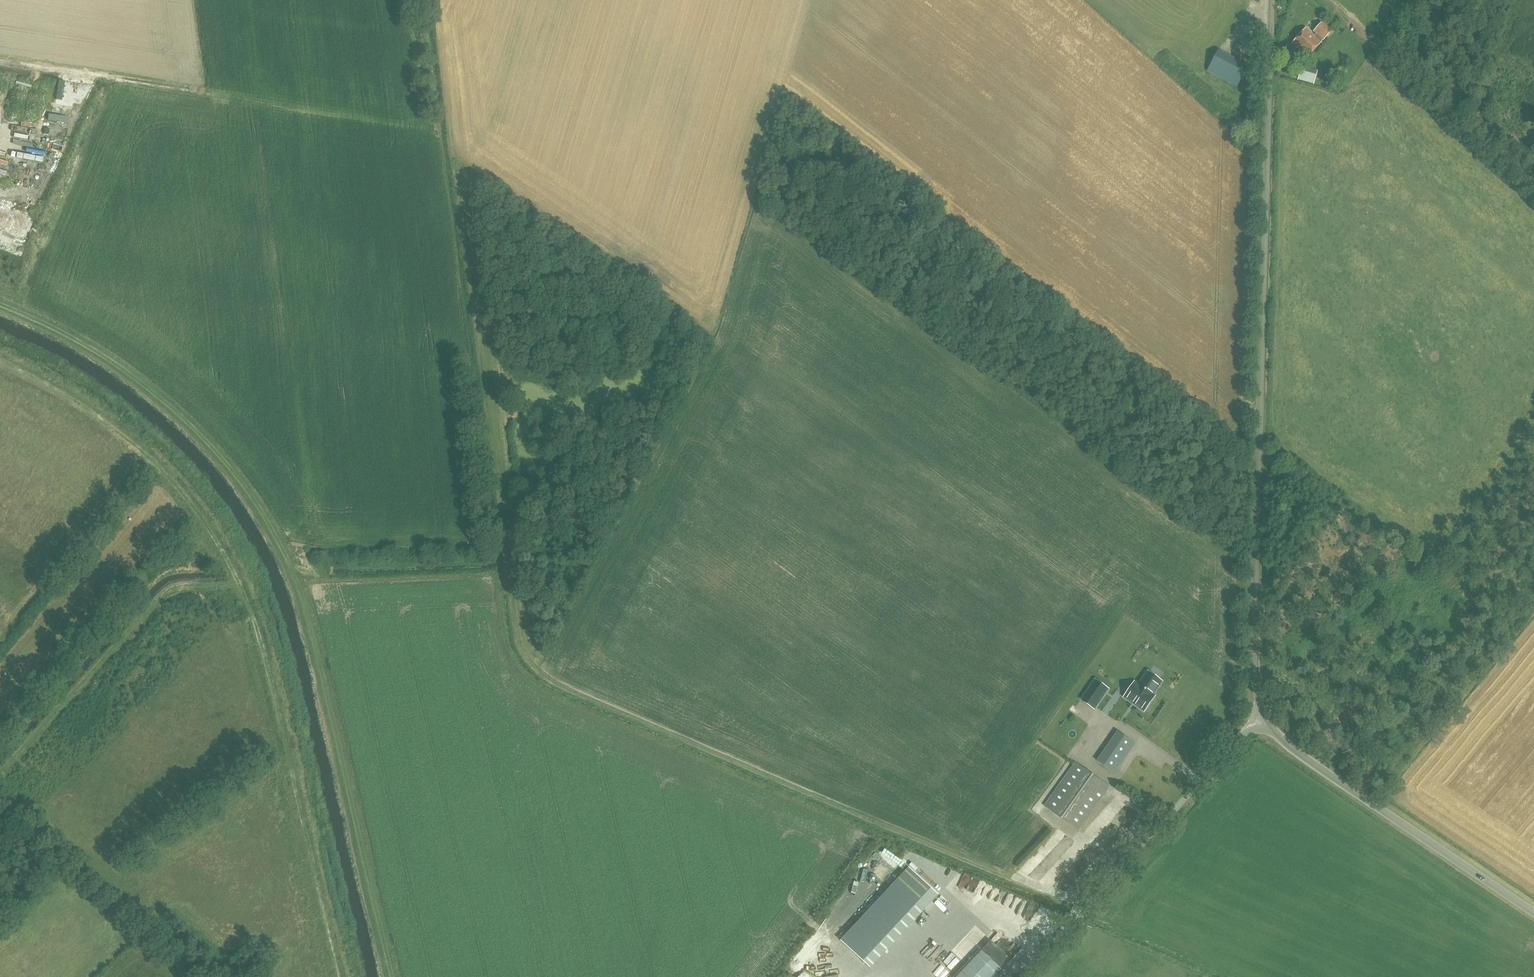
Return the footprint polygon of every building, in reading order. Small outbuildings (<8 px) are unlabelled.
[(1306,29),(1293,43),(1308,57),(1321,43),(1320,42),(1323,39),(1324,40),(1331,32),(1321,23),(1314,31),(1317,34),(1314,36),(1306,29)] [(1239,87),(1250,66),(1220,51),(1209,71),(1239,87)] [(1289,68),(1295,62),(1287,55),(1282,62),(1289,68)] [(1156,695),(1154,694),(1163,681),(1147,670),(1138,683),(1135,680),(1123,697),(1144,712),(1156,695)] [(1094,708),(1104,695),(1108,689),(1095,680),(1091,686),(1081,699),(1094,708)] [(1115,773),(1136,743),(1117,730),(1097,760),(1115,773)] [(1079,831),(1110,787),(1075,762),(1044,806),(1079,831)] [(1174,786),(1177,781),(1170,776),(1166,781),(1174,786)] [(1123,807),(1127,799),(1122,797),(1119,805),(1123,807)] [(895,882),(927,911),(940,897),(909,867),(895,882)] [(948,905),(945,910),(960,916),(962,911),(948,905)] [(899,960),(909,949),(900,941),(890,952),(899,960)] [(1001,968),(1010,958),(991,941),(982,950),(980,949),(971,958),(968,955),(965,958),(968,961),(953,976),(996,976),(1003,970),(1001,968)] [(838,945),(832,951),(840,958),(845,952),(838,945)] [(854,952),(851,956),(860,962),(863,958),(854,952)] [(837,965),(846,972),(852,965),(844,957),(837,965)] [(894,970),(885,962),(876,971),(883,976),(888,976),(894,970)] [(818,965),(817,969),(828,973),(829,968),(818,965)]
